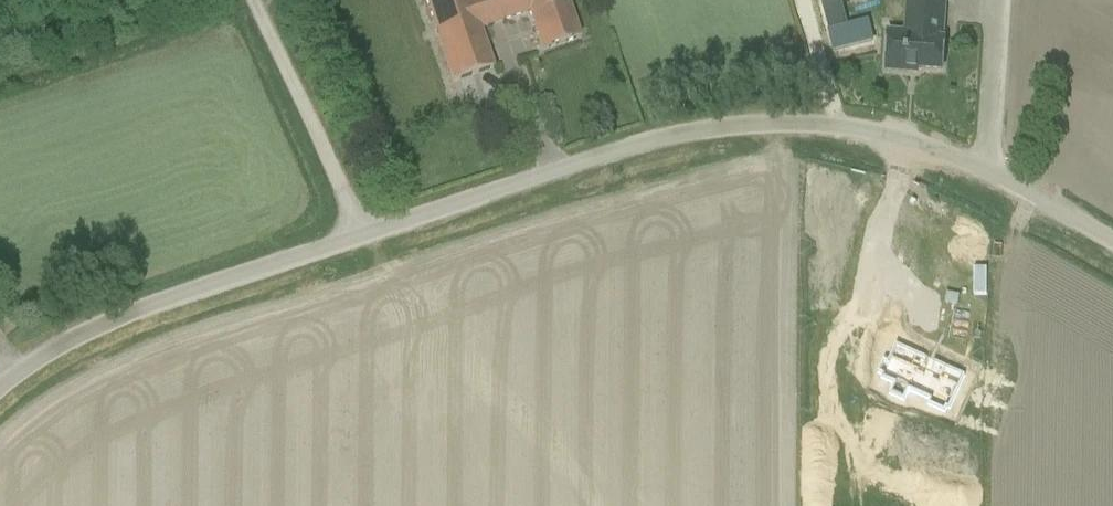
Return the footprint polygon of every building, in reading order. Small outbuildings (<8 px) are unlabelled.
[(448,60),(455,81),(493,68),(479,28),(470,0),(426,0),(448,60)] [(542,51),(580,39),(567,0),(470,0),(479,28),(529,11),(542,51)] [(829,47),(867,36),(862,16),(843,22),(837,0),(815,0),(829,47)] [(906,34),(889,33),(886,71),(908,73),(908,69),(942,71),(944,41),(942,40),(944,0),(909,0),(906,34)] [(885,409),(887,404),(897,383),(905,387),(901,397),(923,407),(928,397),(949,406),(951,402),(967,410),(976,390),(960,383),(964,374),(895,343),(881,376),(882,376),(874,395),(837,370),(820,395),(861,422),(873,403),(885,409)]
